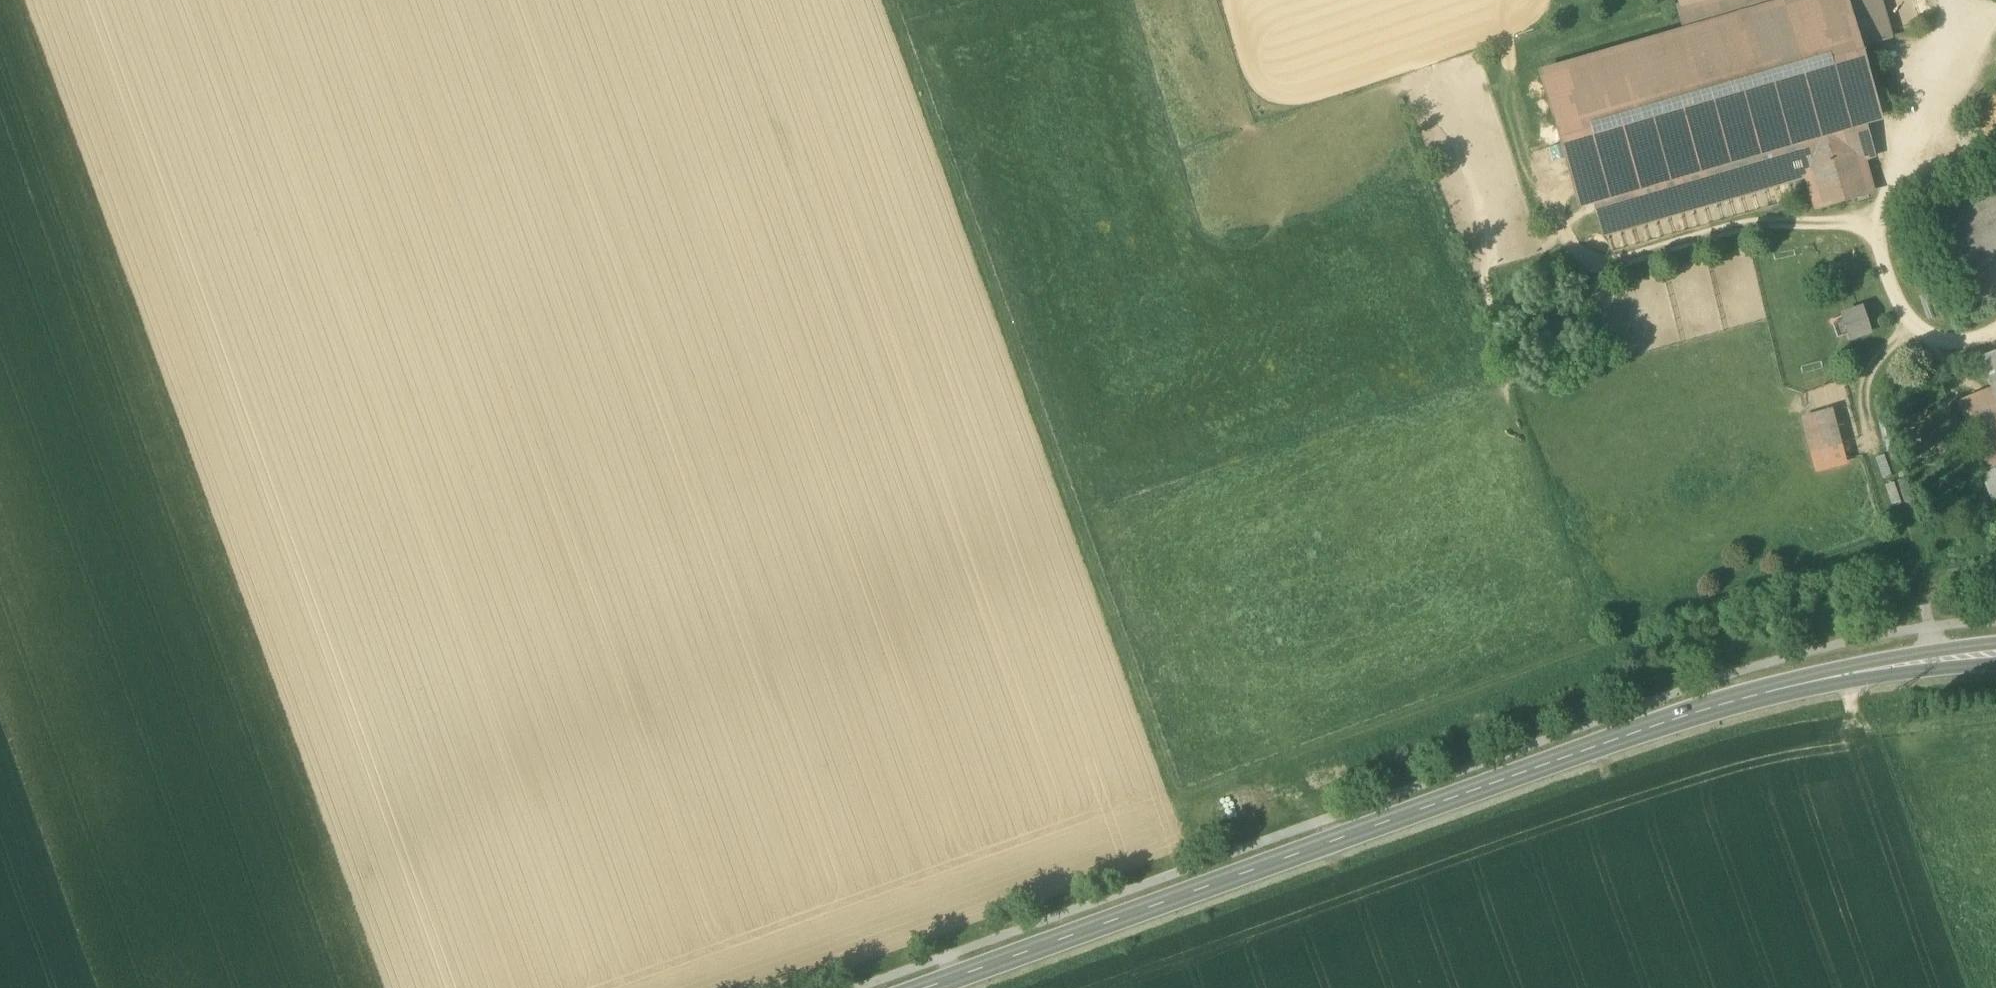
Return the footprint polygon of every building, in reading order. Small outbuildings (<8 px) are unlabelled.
[(1838,0),(1818,0),(1691,37),(1548,78),(1583,200),(1595,197),(1848,124),(1864,119),(1872,117),(1852,51),(1850,44),(1838,0)] [(1684,11),(1724,0),(1695,0),(1682,4),(1684,11)] [(1691,37),(1818,0),(1724,0),(1684,11),(1691,37)] [(1850,44),(1883,34),(1873,0),(1838,0),(1850,44)] [(1883,34),(1850,44),(1852,51),(1893,40),(1881,0),(1873,0),(1883,34)] [(1852,139),(1859,163),(1875,158),(1864,119),(1848,124),(1852,139)] [(1852,139),(1848,124),(1595,197),(1604,229),(1808,170),(1803,153),(1852,139)] [(1851,184),(1854,196),(1867,192),(1859,163),(1852,139),(1803,153),(1808,170),(1815,194),(1851,184)] [(1851,184),(1815,194),(1818,206),(1854,196),(1851,184)] [(1991,294),(1995,292),(1995,272),(1983,278),(1991,294)] [(1839,313),(1848,342),(1870,336),(1862,307),(1839,313)] [(1978,359),(1990,389),(1995,404),(1995,352),(1978,359)] [(1995,461),(1995,404),(1990,389),(1964,399),(1990,463),(1995,461)] [(1995,467),(1995,461),(1990,463),(1964,399),(1956,403),(1968,433),(1971,432),(1986,471),(1995,467)] [(1800,417),(1809,454),(1841,446),(1831,409),(1800,417)] [(1979,475),(1992,505),(1995,504),(1995,474),(1994,469),(1979,475)]
